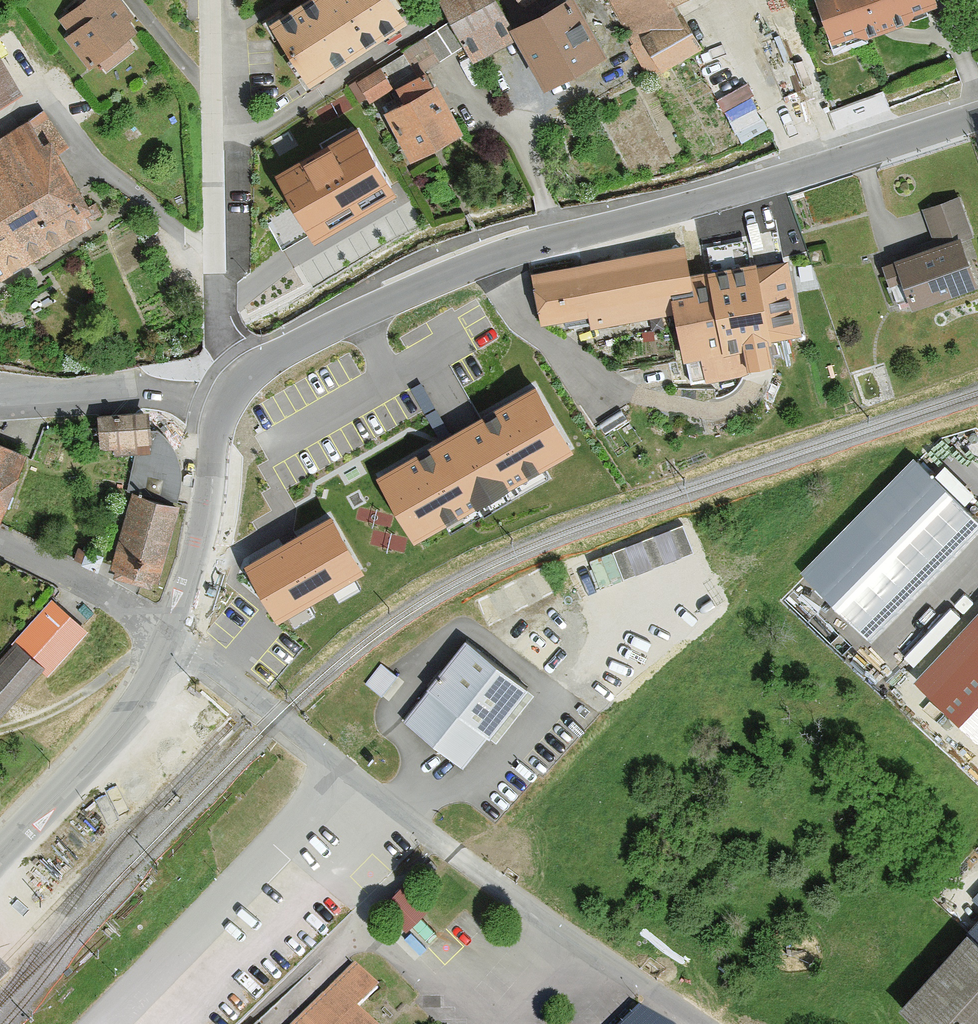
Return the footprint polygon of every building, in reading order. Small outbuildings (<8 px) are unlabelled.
[(89,66),(136,30),(129,20),(134,16),(121,0),(82,0),(60,17),(72,32),(66,37),(89,66)] [(311,80),(403,19),(391,0),(302,0),(271,21),(311,80)] [(474,60),(517,36),(511,26),(497,0),(441,0),(474,60)] [(544,86),(604,53),(575,0),(559,0),(511,26),(517,36),(544,86)] [(650,77),(702,46),(683,14),(678,16),(671,5),(678,0),(611,0),(637,43),(632,47),(650,77)] [(936,4),(935,0),(818,0),(832,40),(860,30),(863,36),(909,20),(907,14),(936,4)] [(405,100),(432,85),(423,69),(463,47),(451,26),(358,78),(371,101),(397,86),(405,100)] [(19,92),(0,58),(0,104),(19,92)] [(405,100),(385,112),(411,158),(462,129),(436,83),(432,85),(405,100)] [(91,223),(84,211),(92,207),(51,138),(42,143),(28,120),(0,137),(0,159),(52,246),(91,223)] [(356,126),(276,172),(314,238),(395,191),(356,126)] [(52,246),(0,159),(0,276),(52,246)] [(884,263),(896,300),(910,295),(913,304),(976,284),(960,238),(884,263)] [(692,298),(688,275),(683,246),(532,273),(541,322),(590,313),(592,326),(676,311),(674,301),(692,298)] [(757,263),(688,275),(692,298),(674,301),(676,311),(684,359),(773,343),(772,339),(800,334),(788,261),(757,266),(757,263)] [(535,380),(378,470),(415,533),(572,444),(535,380)] [(114,453),(134,453),(148,426),(147,410),(99,414),(100,446),(114,446),(114,453)] [(124,495),(177,505),(178,490),(179,464),(171,444),(165,437),(157,429),(148,426),(134,453),(124,495)] [(25,452),(0,442),(0,516),(25,452)] [(804,576),(866,639),(977,528),(977,524),(918,463),(804,576)] [(153,578),(158,580),(177,512),(131,499),(111,566),(117,568),(114,577),(151,588),(153,578)] [(364,569),(331,513),(245,563),(278,619),(364,569)] [(555,592),(542,567),(475,600),(488,625),(555,592)] [(54,597),(16,640),(44,665),(49,670),(87,627),(54,597)] [(948,631),(964,614),(953,604),(907,652),(923,667),(952,635),(948,631)] [(914,684),(977,743),(977,616),(914,684)] [(406,719),(464,765),(489,733),(496,739),(533,692),(466,638),(427,686),(430,688),(406,719)] [(16,640),(0,657),(0,715),(44,665),(16,640)] [(397,676),(381,662),(365,681),(381,694),(397,676)] [(404,881),(383,904),(408,928),(430,906),(404,881)] [(963,936),(977,950),(977,920),(963,936)] [(963,936),(900,1004),(922,1023),(977,1023),(977,950),(963,936)] [(355,1008),(378,986),(355,963),(293,1023),(372,1023),(355,1008)] [(9,972),(0,964),(0,982),(9,972)] [(644,1005),(624,1023),(661,1023),(644,1005)]
